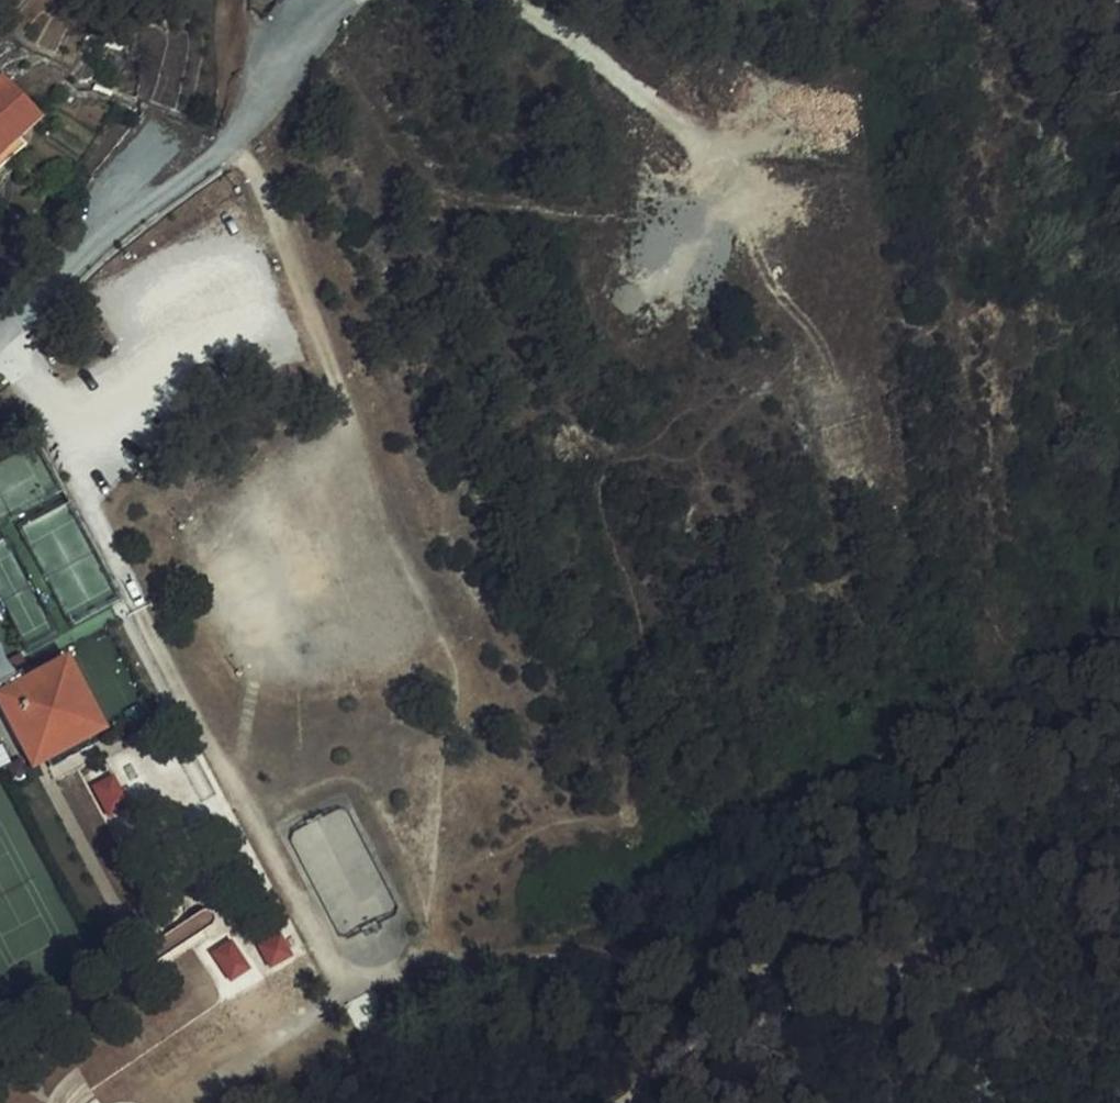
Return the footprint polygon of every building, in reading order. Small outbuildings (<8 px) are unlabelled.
[(131,48),(120,42),(106,65),(118,72),(131,48)] [(11,160),(30,145),(0,104),(0,169),(11,160)] [(11,160),(0,169),(0,184),(18,170),(11,160)] [(12,670),(0,648),(0,676),(12,670)] [(115,723),(76,649),(50,661),(0,687),(0,697),(38,768),(47,763),(53,774),(101,747),(115,723)] [(211,912),(204,911),(147,948),(156,963),(211,928),(214,925),(216,922),(215,917),(211,912)]
